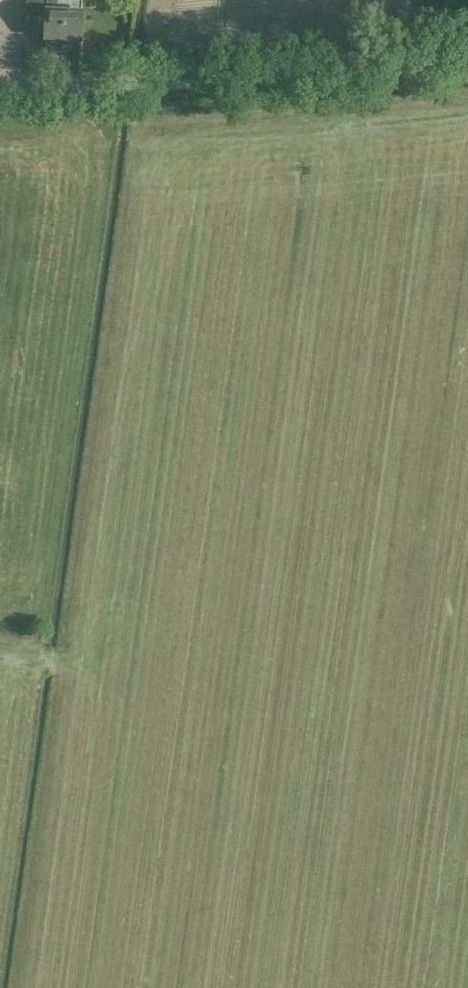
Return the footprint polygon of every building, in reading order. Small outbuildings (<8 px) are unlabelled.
[(47,37),(47,49),(72,50),(72,38),(82,39),(84,11),(82,11),(82,0),(48,0),(47,37)]
